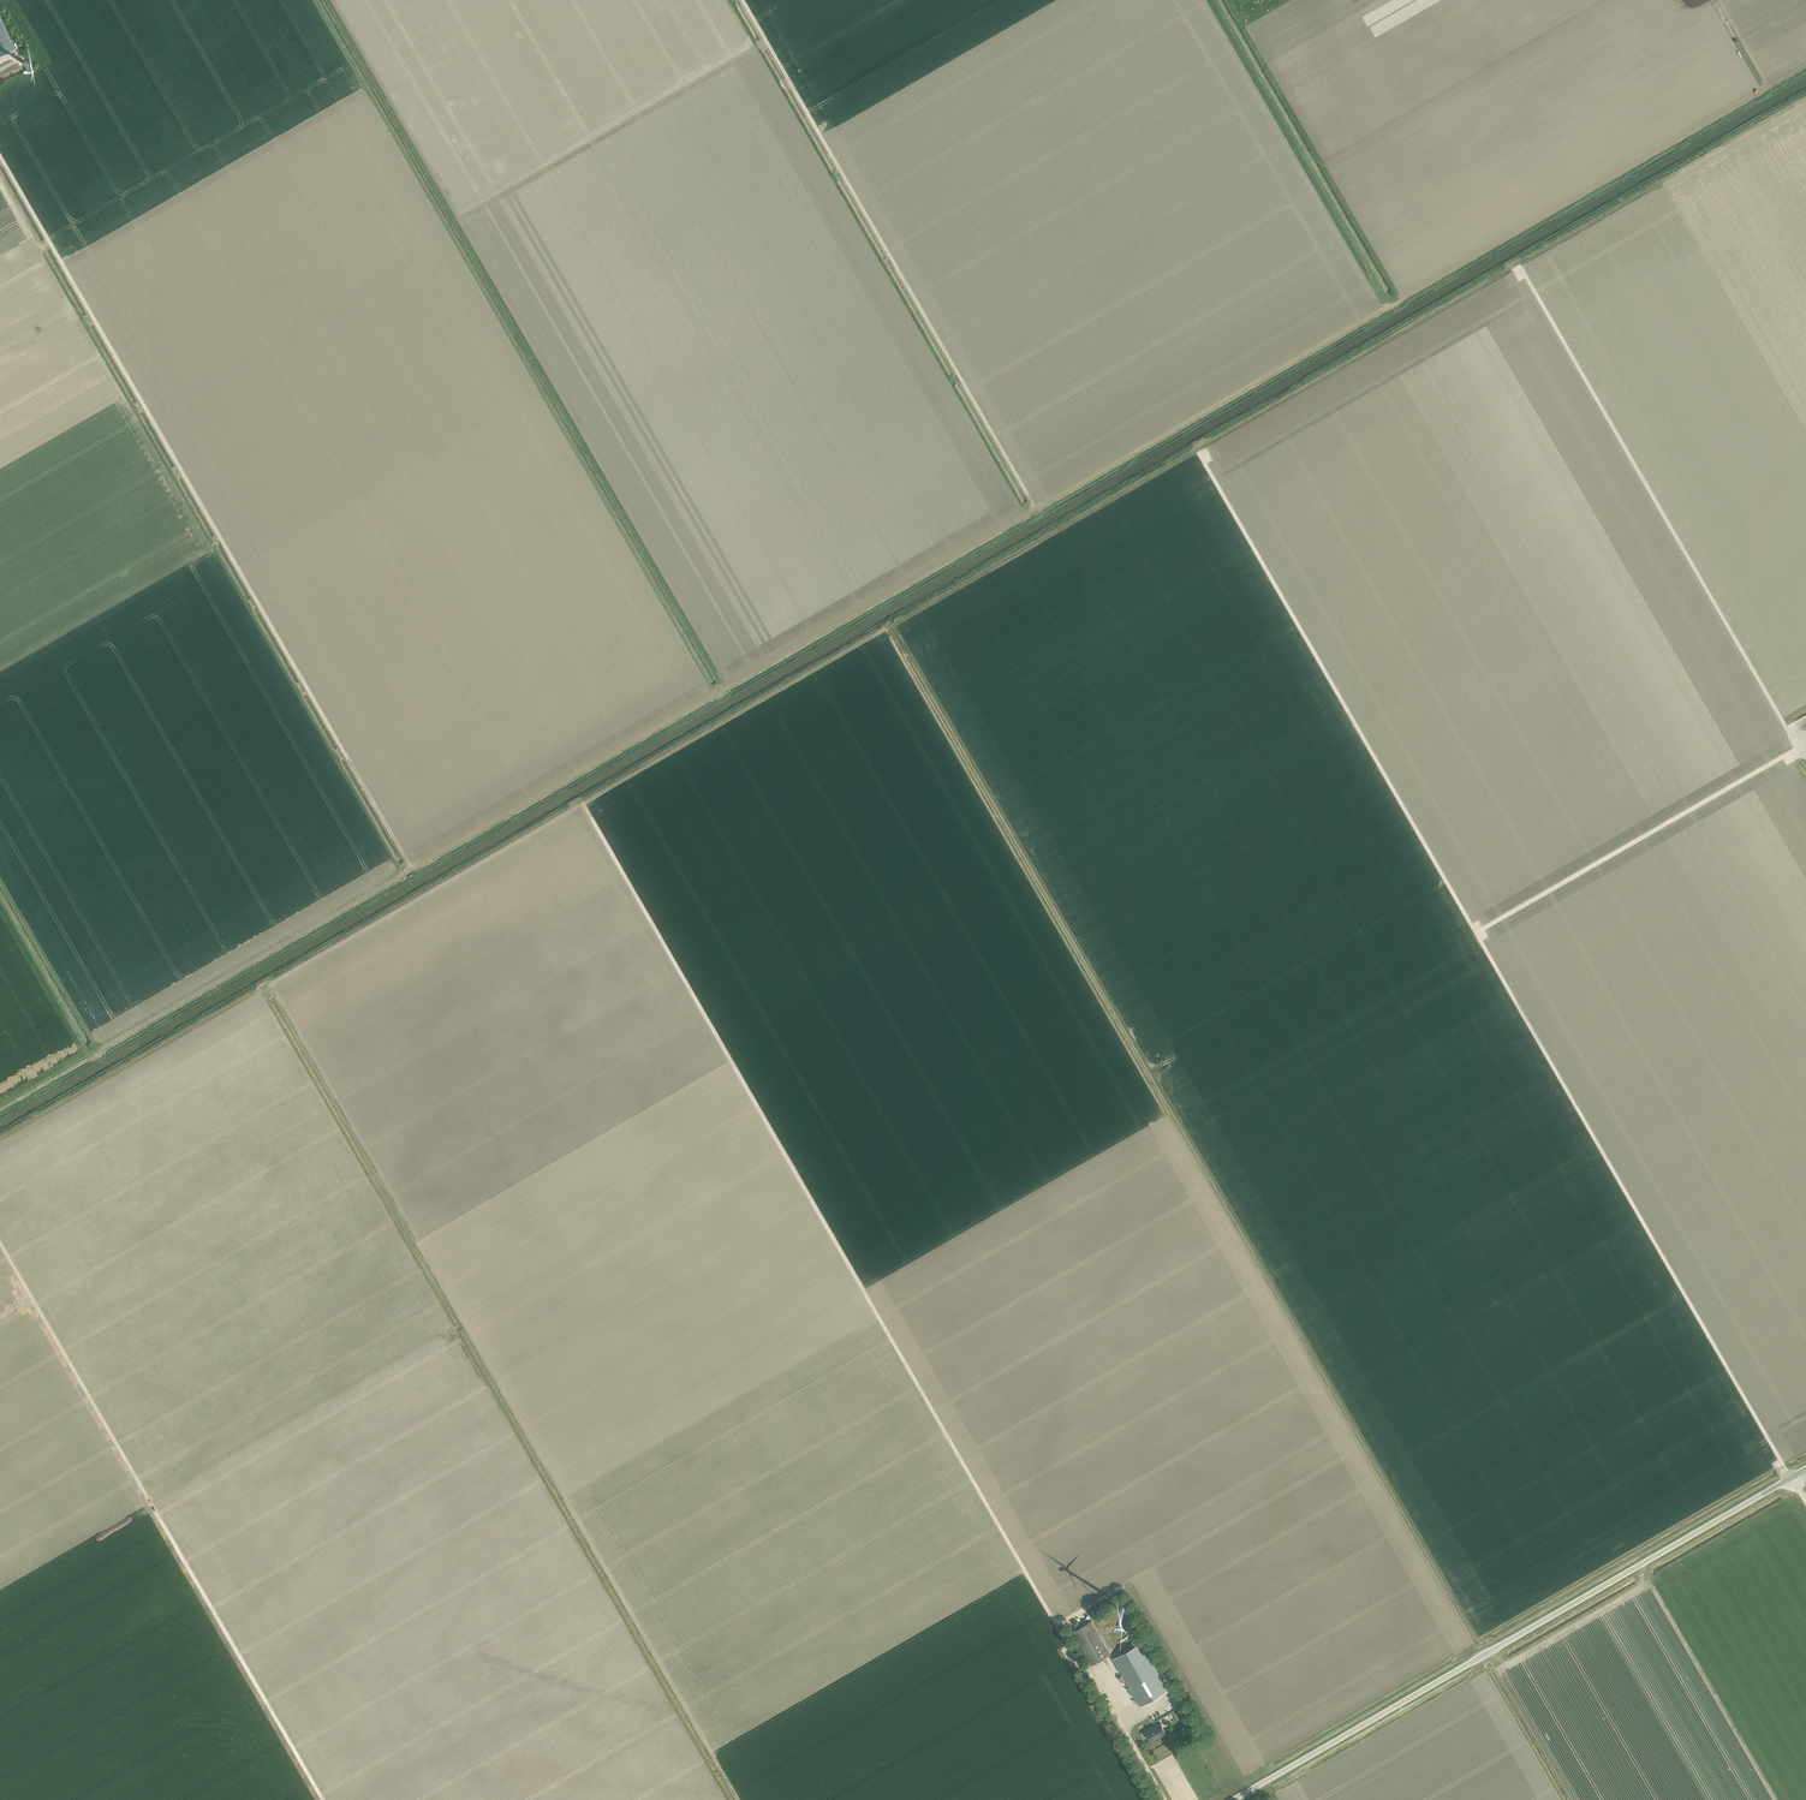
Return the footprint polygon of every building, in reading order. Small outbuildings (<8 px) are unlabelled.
[(15,50),(0,18),(0,57),(15,50)] [(1072,1631),(1091,1664),(1110,1653),(1091,1620),(1072,1631)] [(1113,1659),(1140,1706),(1168,1690),(1141,1643),(1113,1659)] [(1145,1731),(1150,1741),(1161,1735),(1161,1736),(1166,1733),(1160,1723),(1145,1731)]
